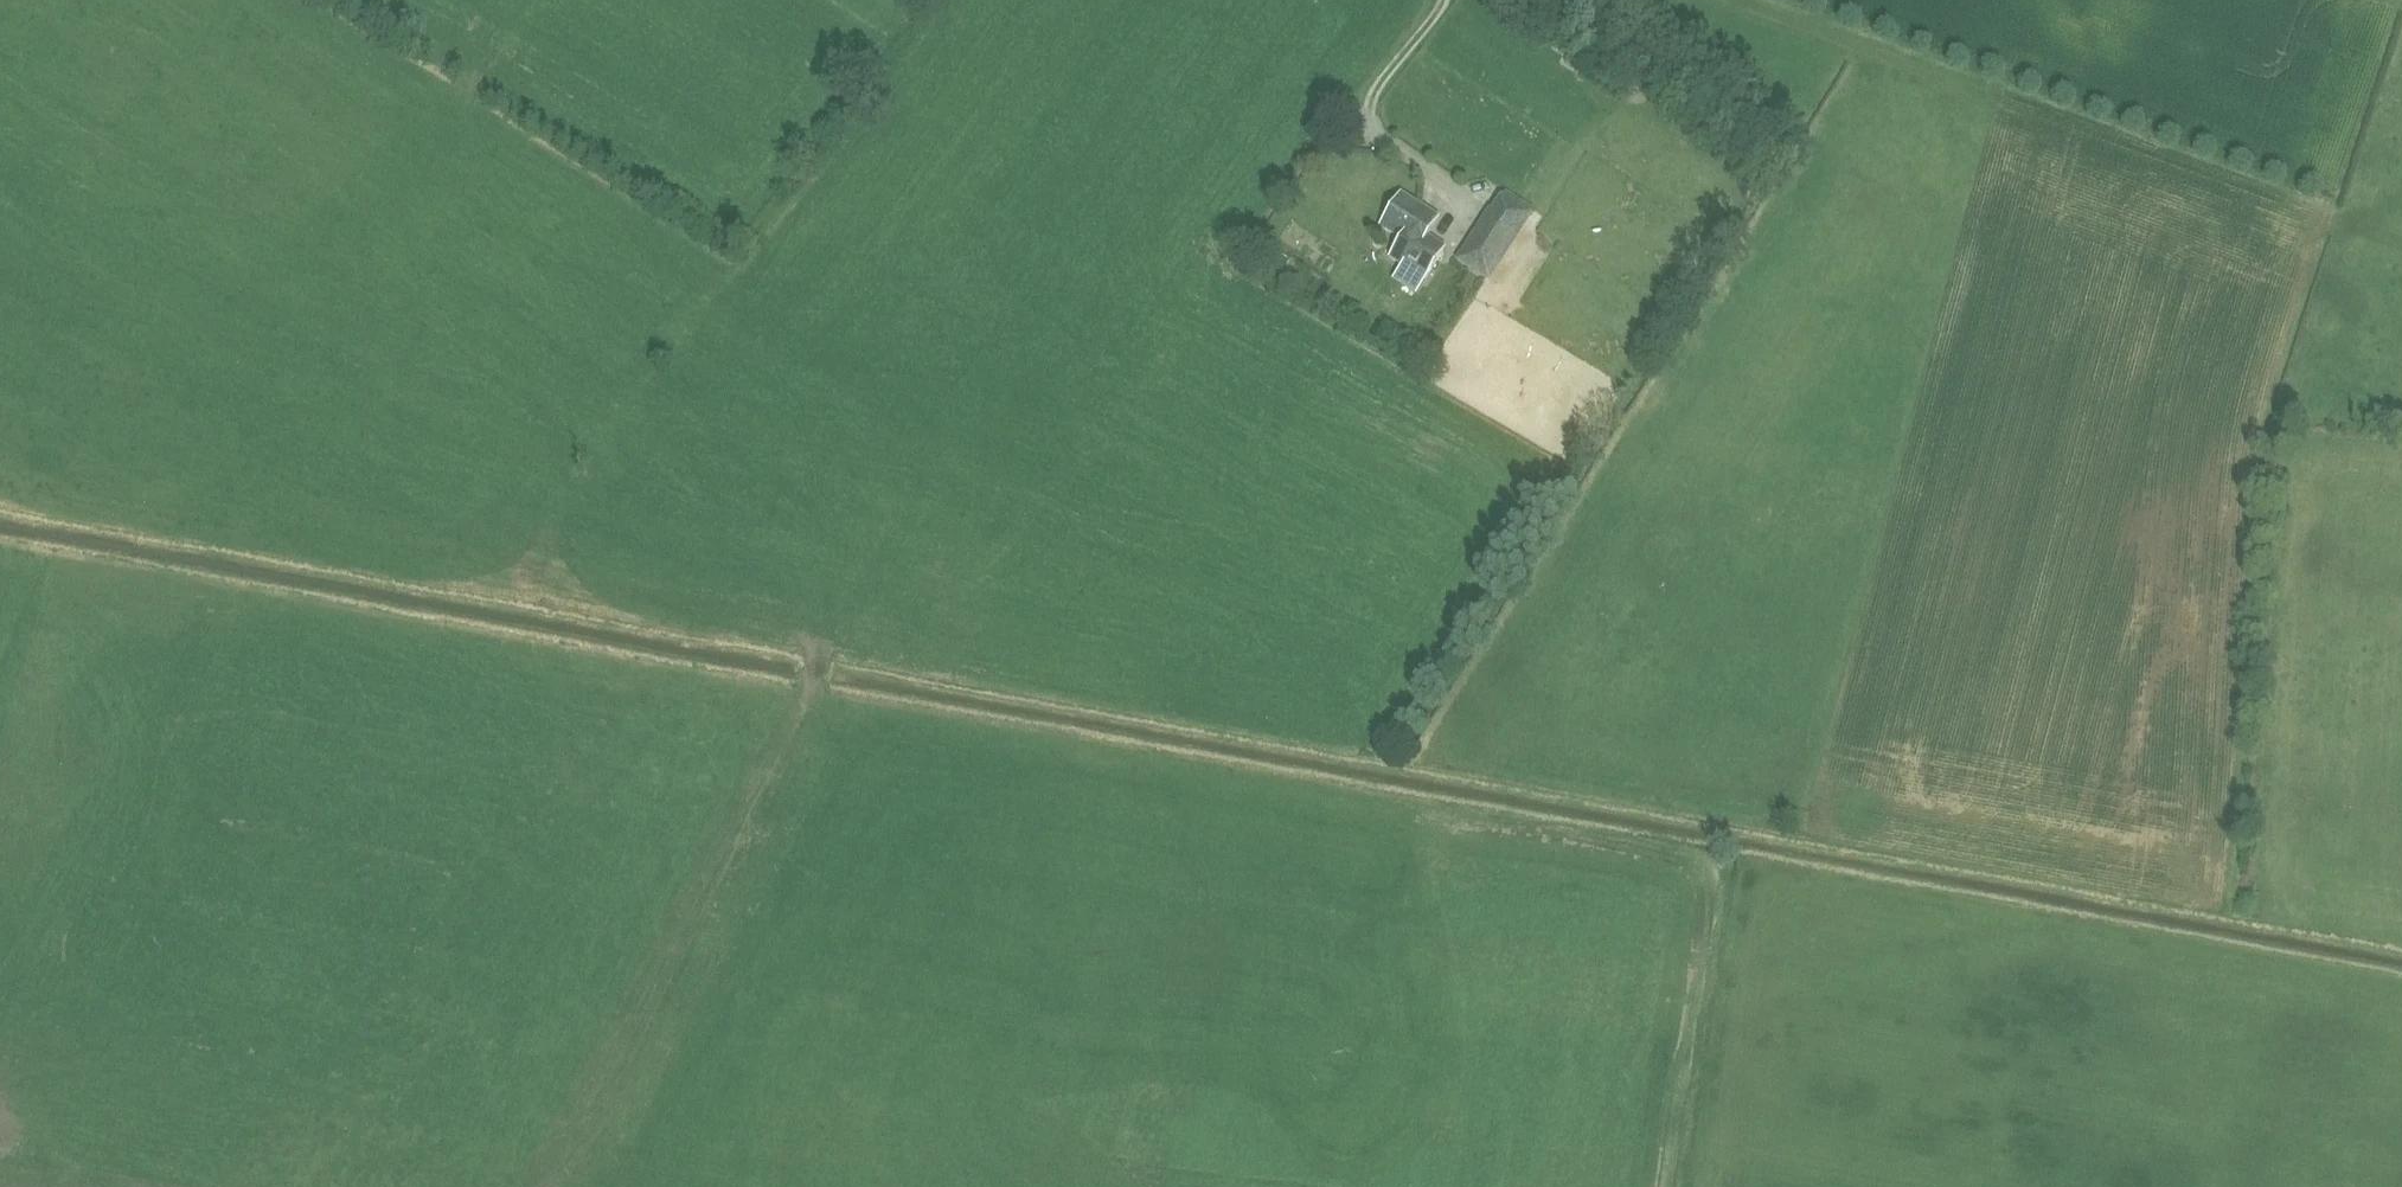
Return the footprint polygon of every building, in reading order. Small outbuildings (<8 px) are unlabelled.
[(1379,225),(1401,238),(1390,256),(1426,279),(1444,249),(1433,243),(1435,240),(1428,235),(1439,216),(1400,192),(1379,225)] [(1493,208),(1462,257),(1489,273),(1519,224),(1493,208)]
